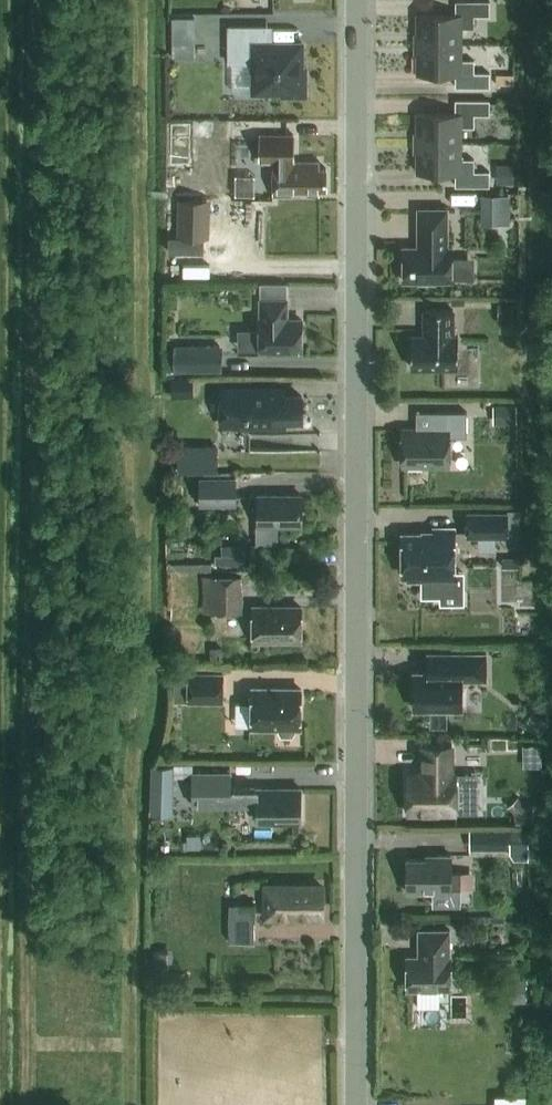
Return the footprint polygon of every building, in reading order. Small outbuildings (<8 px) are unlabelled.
[(416,16),(416,45),(461,46),(461,29),(473,30),(474,17),(489,17),(489,3),(455,3),(455,16),(416,16)] [(171,53),(198,53),(199,14),(172,14),(171,53)] [(263,27),(228,27),(228,63),(252,63),(252,92),(281,92),(281,96),(305,96),(305,67),(301,67),(301,43),(263,43),(263,27)] [(416,45),(416,74),(455,75),(455,88),(488,89),(489,74),(473,74),(473,62),(461,62),(461,46),(416,45)] [(496,74),(496,85),(514,85),(514,74),(513,74),(496,74)] [(415,144),(460,145),(460,128),(473,129),(473,116),(488,116),(488,102),(454,102),(454,115),(415,115),(415,144)] [(324,189),(324,168),(318,168),(318,161),(293,161),(293,135),(261,135),(261,161),(273,161),(272,194),(317,195),(317,189),(324,189)] [(488,188),(488,174),(472,173),(472,161),(460,161),(460,145),(415,144),(415,173),(454,174),(454,188),(488,188)] [(497,164),(496,183),(513,183),(513,164),(497,164)] [(508,224),(509,195),(480,195),(480,223),(508,224)] [(208,238),(210,201),(178,199),(176,237),(208,238)] [(402,281),(450,281),(450,247),(446,247),(446,209),(416,209),(416,247),(402,247),(402,281)] [(455,255),(454,275),(475,276),(475,256),(455,255)] [(178,290),(166,290),(166,306),(178,306),(178,290)] [(258,320),(258,349),(301,349),(301,320),(286,320),(286,299),(259,299),(259,320),(258,320)] [(409,367),(456,367),(456,336),(451,336),(451,310),(423,310),(423,336),(410,336),(409,367)] [(222,370),(223,344),(175,344),(174,370),(222,370)] [(169,381),(169,396),(190,396),(191,381),(169,381)] [(221,389),(221,424),(283,424),(283,418),(301,418),(301,396),(283,396),(283,389),(221,389)] [(494,423),(517,422),(516,405),(493,406),(494,423)] [(465,436),(465,411),(437,411),(437,429),(401,429),(401,464),(407,464),(448,464),(448,436),(465,436)] [(218,471),(218,444),(179,444),(179,471),(218,471)] [(235,504),(235,476),(198,476),(198,504),(235,504)] [(257,494),(257,524),(278,524),(300,524),(300,494),(257,494)] [(468,537),(508,537),(508,511),(467,512),(468,537)] [(278,524),(257,524),(257,544),(278,544),(278,524)] [(402,534),(402,573),(406,573),(411,578),(422,578),(422,596),(441,595),(441,592),(464,591),(464,572),(454,572),(454,528),(453,528),(433,528),(433,534),(402,534)] [(215,554),(215,564),(245,564),(245,545),(222,544),(222,554),(215,554)] [(496,557),(498,586),(522,585),(520,555),(496,557)] [(237,572),(202,573),(202,610),(239,609),(238,585),(237,585),(237,572)] [(252,606),(252,638),(300,638),(300,606),(252,606)] [(211,647),(210,661),(223,661),(224,647),(211,647)] [(450,671),(414,671),(414,707),(461,708),(461,678),(486,678),(486,651),(450,651),(450,671)] [(222,672),(185,671),(185,679),(184,679),(184,697),(185,697),(185,701),(221,701),(222,672)] [(300,688),(251,688),(250,725),(279,726),(279,730),(281,734),(291,734),(293,730),(293,726),(300,726),(300,688)] [(421,772),(406,772),(406,811),(456,811),(456,772),(451,772),(451,743),(421,743),(421,772)] [(523,754),(524,766),(542,766),(541,744),(523,745),(523,751),(523,754)] [(151,793),(151,814),(172,814),(172,793),(172,764),(151,764),(151,793)] [(194,772),(194,803),(231,803),(231,801),(231,788),(231,772),(194,772)] [(231,788),(231,801),(258,801),(258,821),(301,821),(301,788),(258,788),(231,788)] [(532,820),(532,801),(524,801),(517,794),(507,804),(514,811),(514,820),(532,820)] [(524,830),(468,830),(468,849),(508,849),(508,851),(513,860),(524,860),(524,830)] [(406,857),(406,891),(450,891),(450,887),(460,887),(460,871),(450,870),(450,853),(436,853),(436,857),(406,857)] [(461,886),(476,886),(476,871),(461,871),(461,886)] [(316,906),(322,906),(322,886),(285,886),(285,883),(266,883),(267,913),(282,913),(284,918),(300,918),(303,913),(316,913),(316,906)] [(532,916),(532,902),(521,903),(522,916),(532,916)] [(231,940),(256,940),(256,903),(230,903),(231,940)] [(418,955),(406,955),(406,988),(451,988),(451,955),(449,955),(449,928),(418,928),(418,955)] [(155,978),(175,977),(174,951),(154,951),(155,978)] [(498,1002),(526,1001),(526,978),(497,978),(498,1002)] [(529,1091),(494,1090),(494,1104),(529,1104),(529,1091)]
